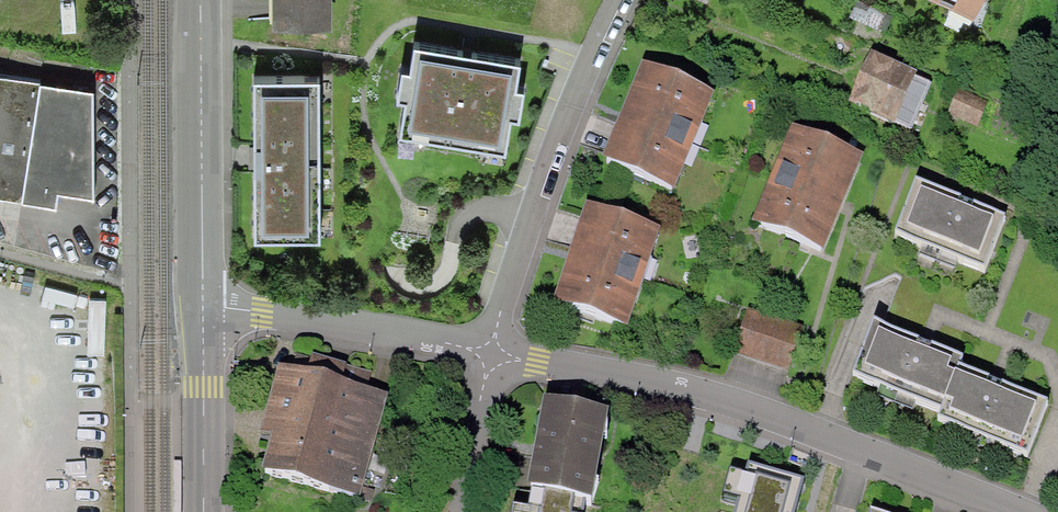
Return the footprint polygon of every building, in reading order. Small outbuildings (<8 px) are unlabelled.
[(272,28),(335,28),(335,0),(272,0),(272,28)] [(858,0),(857,0),(849,17),(885,33),(893,16),(858,0)] [(974,18),(982,0),(935,0),(974,18)] [(535,53),(395,39),(392,67),(376,65),(370,114),(383,112),(378,154),(521,169),(526,127),(537,128),(542,89),(531,88),(535,53)] [(929,87),(872,64),(853,112),(910,135),(929,87)] [(331,73),(242,73),(240,248),(329,249),(331,73)] [(712,100),(643,73),(605,169),(674,197),(712,100)] [(0,74),(0,200),(93,215),(96,88),(0,74)] [(987,105),(957,93),(947,120),(977,130),(987,105)] [(863,162),(790,135),(755,229),(828,256),(863,162)] [(1006,220),(916,188),(897,243),(986,275),(1006,220)] [(659,236),(587,215),(558,313),(630,334),(659,236)] [(801,334),(748,316),(734,357),(787,375),(801,334)] [(963,353),(875,316),(853,370),(940,407),(959,361),(963,353)] [(307,369),(279,361),(261,429),(273,432),(263,468),(362,494),(389,392),(368,387),(373,369),(311,353),(307,369)] [(1048,396),(959,361),(940,407),(936,412),(1027,451),(1048,396)] [(548,410),(529,511),(593,511),(610,421),(548,410)] [(752,477),(742,511),(796,511),(802,490),(752,477)]
